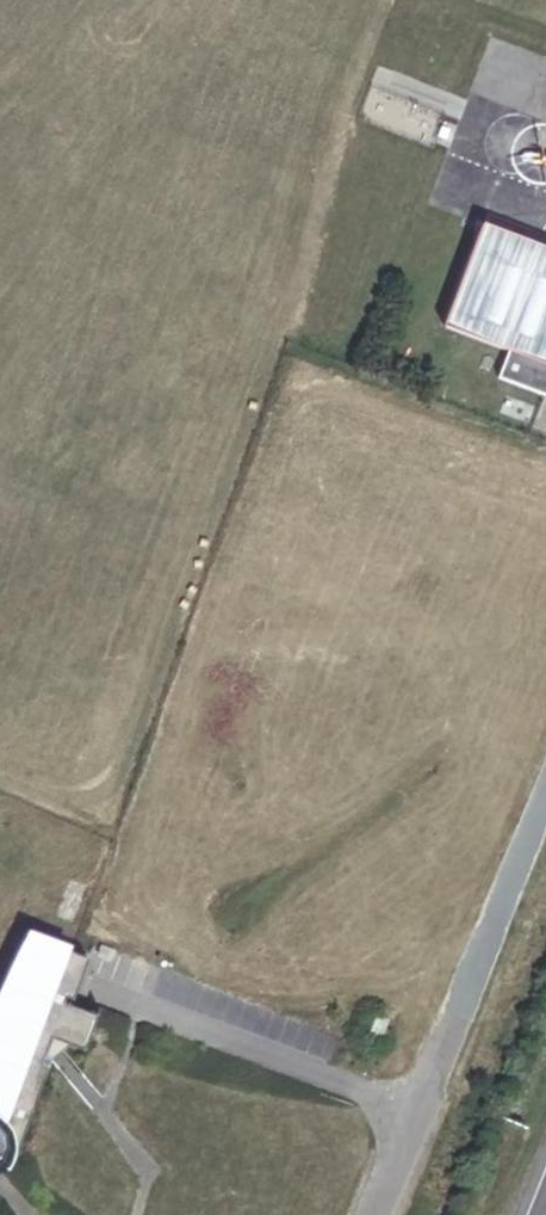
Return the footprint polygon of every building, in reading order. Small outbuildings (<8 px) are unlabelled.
[(444,130),(440,140),(447,142),(451,133),(444,130)] [(482,230),(443,328),(509,354),(499,380),(545,398),(545,255),(482,230)] [(13,1148),(16,1148),(22,1154),(56,1059),(48,1056),(56,1037),(90,1049),(103,1015),(88,1009),(86,1015),(67,1008),(78,977),(86,979),(94,957),(75,950),(67,953),(63,945),(48,939),(46,940),(45,940),(44,941),(42,942),(41,943),(40,944),(40,945),(38,948),(36,955),(35,960),(35,968),(24,1001),(19,999),(11,1018),(17,1020),(0,1066),(0,1159),(13,1148)] [(390,1018),(376,1013),(368,1033),(382,1038),(390,1018)]
